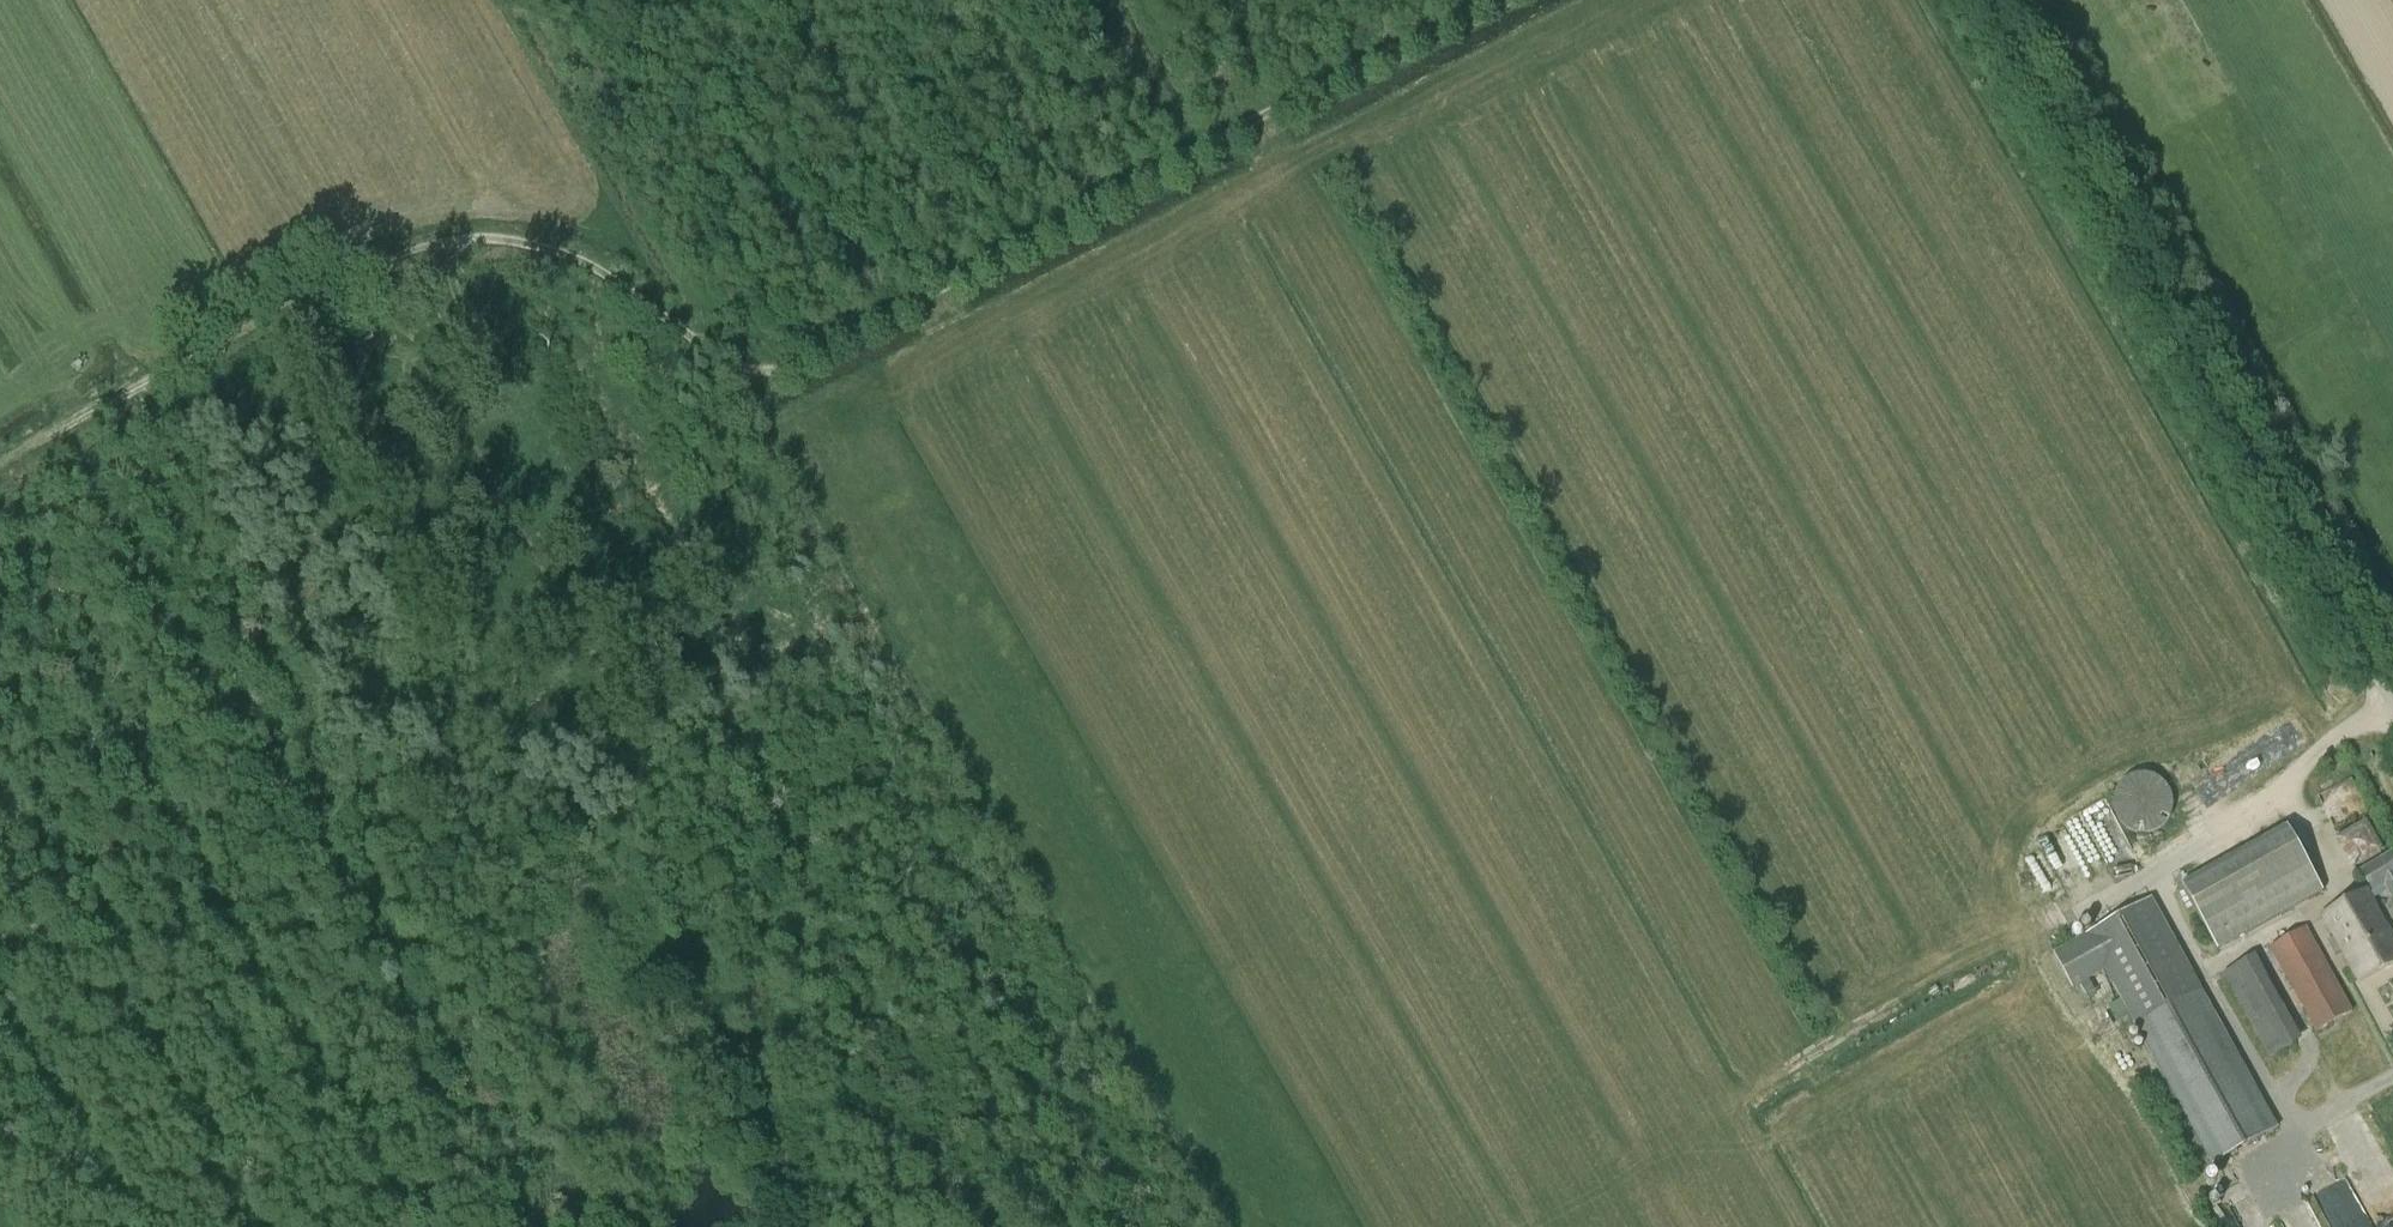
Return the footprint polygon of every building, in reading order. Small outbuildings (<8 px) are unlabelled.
[(2249,773),(2302,744),(2293,727),(2239,756),(2249,773)] [(2141,834),(2143,834),(2146,834),(2151,833),(2153,832),(2156,831),(2158,830),(2161,828),(2164,825),(2166,822),(2169,819),(2170,817),(2171,815),(2172,812),(2172,810),(2172,805),(2172,802),(2172,798),(2171,796),(2171,794),(2169,790),(2167,786),(2165,784),(2163,782),(2160,779),(2157,777),(2153,776),(2149,774),(2145,774),(2142,774),(2137,774),(2133,775),(2130,776),(2128,777),(2125,779),(2122,781),(2120,783),(2117,786),(2115,790),(2113,794),(2113,796),(2112,798),(2112,800),(2112,803),(2112,806),(2112,808),(2113,811),(2113,813),(2114,815),(2116,819),(2118,822),(2120,825),(2124,828),(2127,830),(2131,832),(2135,833),(2141,834)] [(2096,807),(2067,822),(2086,859),(2115,844),(2096,807)] [(2353,872),(2384,853),(2367,821),(2335,839),(2353,872)] [(2217,951),(2323,892),(2288,828),(2181,887),(2217,951)] [(2392,852),(2360,871),(2372,894),(2385,886),(2392,901),(2392,852)] [(2392,962),(2392,934),(2368,890),(2321,916),(2334,938),(2342,952),(2358,982),(2392,962)] [(2278,1129),(2151,901),(2053,955),(2072,989),(2105,971),(2134,1023),(2213,1165),(2278,1129)] [(2317,1033),(2352,1013),(2306,928),(2271,948),(2317,1033)] [(2334,938),(2327,941),(2335,956),(2342,952),(2334,938)] [(2270,1058),(2298,1043),(2251,959),(2224,974),(2270,1058)]
